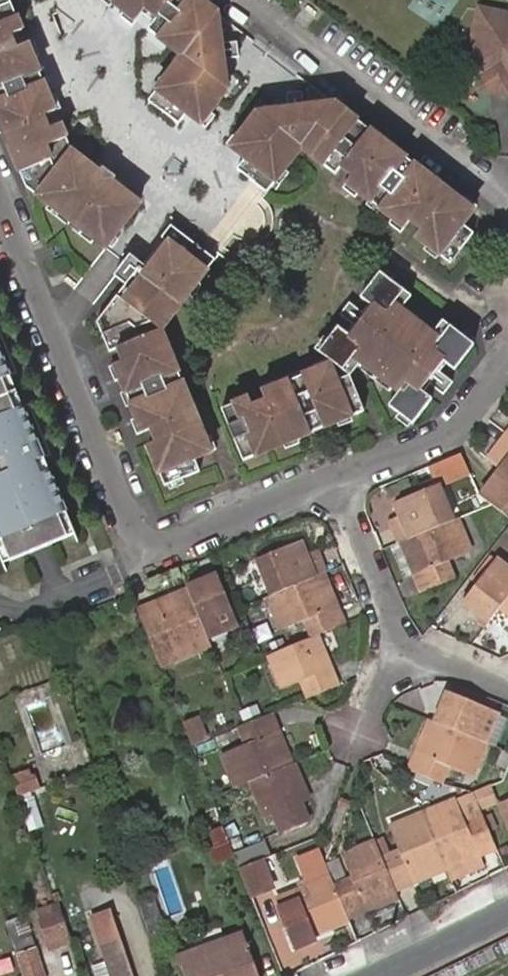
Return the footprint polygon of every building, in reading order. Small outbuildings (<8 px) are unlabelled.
[(38,70),(32,56),(27,44),(15,48),(20,61),(14,63),(4,38),(10,35),(21,30),(9,0),(0,0),(0,86),(38,70)] [(107,1),(119,10),(130,18),(135,11),(125,3),(126,0),(108,0),(107,1)] [(147,20),(151,14),(132,0),(126,0),(125,3),(135,11),(147,20)] [(162,45),(166,40),(178,48),(179,57),(172,66),(163,79),(157,75),(141,98),(170,120),(179,109),(188,98),(193,102),(184,113),(193,119),(201,108),(220,83),(218,66),(208,59),(202,54),(200,43),(205,37),(212,28),(208,8),(198,0),(132,0),(151,14),(147,20),(140,28),(162,45)] [(481,8),(470,56),(481,74),(478,86),(507,94),(507,14),(481,8)] [(126,23),(130,18),(119,10),(115,14),(126,23)] [(15,48),(10,35),(4,38),(14,63),(20,61),(15,48)] [(209,40),(205,37),(200,43),(202,54),(208,59),(212,54),(209,40)] [(227,38),(209,40),(212,54),(229,52),(227,38)] [(166,40),(162,45),(173,53),(166,62),(172,66),(179,57),(178,48),(166,40)] [(27,44),(32,56),(36,54),(31,42),(27,44)] [(481,74),(470,56),(466,71),(481,74)] [(172,66),(166,62),(157,75),(163,79),(172,66)] [(43,82),(38,70),(0,86),(0,100),(43,82)] [(106,246),(140,201),(127,191),(117,204),(100,191),(88,183),(73,171),(83,158),(71,150),(61,122),(49,127),(42,129),(31,102),(37,100),(43,112),(53,108),(48,95),(43,82),(0,100),(0,124),(27,186),(106,246)] [(285,93),(288,110),(302,108),(299,91),(285,93)] [(53,93),(48,95),(53,108),(59,105),(53,93)] [(188,98),(179,109),(184,113),(193,102),(188,98)] [(358,187),(370,197),(401,158),(389,149),(393,144),(332,99),(313,102),(307,110),(302,116),(290,118),(285,114),(277,108),(256,112),(239,134),(231,145),(241,152),(249,142),(253,145),(245,156),(237,167),(266,189),(284,167),(280,163),(289,152),(296,141),(304,139),(315,146),(311,152),(339,173),(344,165),(348,161),(367,175),(363,180),(353,172),(348,179),(358,187)] [(49,127),(43,112),(37,100),(31,102),(42,129),(49,127)] [(205,111),(201,108),(193,119),(196,121),(205,111)] [(288,110),(285,114),(290,118),(302,116),(307,110),(303,108),(302,108),(288,110)] [(226,141),(231,145),(239,134),(234,130),(226,141)] [(301,145),(311,152),(315,146),(304,139),(296,141),(289,152),(293,155),(301,145)] [(241,152),(245,156),(253,145),(249,142),(241,152)] [(389,149),(401,158),(404,153),(393,144),(389,149)] [(293,155),(289,152),(280,163),(284,167),(293,155)] [(370,197),(381,206),(412,166),(415,161),(404,153),(401,158),(370,197)] [(73,171),(88,183),(93,176),(98,169),(83,158),(73,171)] [(348,161),(344,165),(353,172),(363,180),(367,175),(348,161)] [(415,161),(412,166),(422,175),(426,170),(415,161)] [(98,169),(110,178),(113,174),(101,166),(98,169)] [(403,223),(409,216),(398,207),(402,201),(424,218),(419,224),(414,231),(450,259),(474,228),(461,218),(449,208),(460,195),(426,170),(422,175),(412,166),(381,206),(391,214),(403,223)] [(104,186),(110,178),(98,169),(93,176),(104,186)] [(88,183),(100,191),(104,186),(93,176),(88,183)] [(117,204),(127,191),(110,178),(104,186),(100,191),(117,204)] [(353,193),(358,187),(348,179),(344,185),(353,193)] [(449,208),(461,218),(474,200),(463,191),(460,195),(449,208)] [(398,207),(409,216),(419,224),(424,218),(402,201),(398,207)] [(400,227),(403,223),(391,214),(388,219),(400,227)] [(122,376),(127,387),(174,367),(169,356),(174,353),(163,327),(158,325),(166,314),(171,317),(207,268),(203,265),(211,254),(171,224),(162,236),(170,242),(147,274),(129,298),(121,291),(99,322),(112,352),(122,348),(129,345),(133,356),(138,368),(131,371),(126,359),(117,363),(122,376)] [(216,257),(211,254),(203,265),(207,268),(216,257)] [(129,265),(123,273),(130,279),(136,270),(129,265)] [(136,270),(130,279),(121,291),(129,298),(147,274),(138,268),(136,270)] [(359,362),(376,374),(392,385),(400,392),(394,402),(416,419),(434,395),(427,390),(422,386),(446,352),(452,356),(459,361),(476,338),(439,311),(436,316),(430,325),(420,317),(407,307),(413,299),(417,294),(381,269),(365,293),(372,298),(378,301),(354,335),(349,331),(339,324),(328,341),(351,357),(352,356),(359,362)] [(339,307),(344,310),(352,300),(347,296),(339,307)] [(356,320),(349,331),(354,335),(378,301),(372,298),(364,309),(356,320)] [(426,309),(413,299),(407,307),(420,317),(426,309)] [(344,310),(356,320),(364,309),(352,300),(344,310)] [(426,309),(420,317),(430,325),(436,316),(426,309)] [(163,327),(171,317),(166,314),(158,325),(163,327)] [(356,366),(359,362),(352,356),(351,357),(328,341),(321,350),(352,371),(356,366)] [(129,345),(122,348),(126,359),(133,356),(129,345)] [(422,386),(427,390),(436,379),(444,368),(452,356),(446,352),(422,386)] [(169,356),(174,367),(179,365),(174,353),(169,356)] [(73,534),(0,354),(0,559),(2,564),(73,534)] [(133,356),(126,359),(131,371),(138,368),(133,356)] [(317,363),(319,368),(331,363),(329,358),(317,363)] [(373,378),(376,374),(359,362),(356,366),(373,378)] [(114,379),(122,376),(117,363),(110,366),(114,379)] [(319,368),(305,374),(325,420),(338,415),(340,420),(368,409),(352,374),(338,380),(326,384),(323,378),(336,373),(331,363),(319,368)] [(127,387),(132,399),(179,379),(184,377),(179,365),(174,367),(127,387)] [(444,368),(436,379),(445,386),(454,375),(444,368)] [(326,384),(338,380),(336,373),(323,378),(326,384)] [(305,374),(293,380),(312,425),(315,430),(327,425),(325,420),(305,374)] [(392,385),(376,374),(373,378),(388,390),(392,385)] [(458,378),(454,375),(445,386),(450,390),(458,378)] [(184,377),(179,379),(185,395),(191,393),(184,377)] [(156,410),(161,421),(167,434),(160,437),(149,442),(166,483),(206,465),(199,449),(193,437),(198,434),(204,446),(213,443),(207,431),(191,393),(185,395),(179,379),(132,399),(139,416),(144,427),(154,423),(150,412),(156,410)] [(246,458),(259,453),(257,447),(269,443),(272,448),(303,435),(301,430),(312,425),(293,380),(225,409),(246,458)] [(154,423),(161,421),(156,410),(150,412),(154,423)] [(338,415),(325,420),(327,425),(340,420),(338,415)] [(136,431),(144,427),(139,416),(132,419),(136,431)] [(167,434),(161,421),(154,423),(160,437),(167,434)] [(315,430),(312,425),(301,430),(303,435),(315,430)] [(212,429),(207,431),(213,443),(217,441),(212,429)] [(507,473),(507,432),(504,429),(491,445),(496,449),(489,458),(496,463),(507,473)] [(193,437),(199,449),(204,446),(198,434),(193,437)] [(257,447),(259,453),(272,448),(269,443),(257,447)] [(485,454),(489,458),(496,449),(491,445),(485,454)] [(461,454),(430,466),(438,485),(469,473),(461,454)] [(507,516),(507,473),(496,463),(481,482),(484,486),(478,494),(507,516)] [(389,525),(395,540),(400,537),(448,517),(434,480),(389,499),(399,521),(389,525)] [(484,486),(481,482),(474,491),(478,494),(484,486)] [(467,547),(453,515),(448,517),(400,537),(412,570),(408,572),(415,589),(452,575),(444,557),(467,547)] [(253,556),(268,593),(319,572),(322,570),(316,555),(306,559),(298,538),(253,556)] [(507,550),(499,560),(507,567),(507,550)] [(499,560),(492,555),(458,597),(478,612),(481,607),(489,614),(496,605),(507,589),(507,567),(499,560)] [(268,593),(263,595),(276,628),(299,619),(307,637),(313,634),(343,622),(336,604),(331,606),(319,572),(268,593)] [(217,573),(196,581),(198,587),(187,591),(206,637),(237,623),(217,573)] [(196,581),(185,586),(187,590),(187,591),(198,587),(196,581)] [(496,605),(507,614),(507,589),(496,605)] [(187,591),(187,590),(157,602),(156,598),(134,608),(159,671),(181,663),(179,655),(209,643),(206,637),(187,591)] [(481,607),(478,612),(486,618),(489,614),(481,607)] [(307,637),(266,653),(281,687),(298,680),(327,669),(313,634),(307,637)] [(298,680),(306,697),(338,684),(331,667),(327,669),(298,680)] [(437,722),(486,742),(496,717),(498,713),(444,690),(436,710),(441,712),(437,722)] [(436,710),(433,720),(437,722),(441,712),(436,710)] [(220,752),(235,786),(256,778),(288,764),(276,731),(278,730),(271,711),(242,723),(235,726),(241,744),(220,752)] [(486,742),(497,746),(507,723),(496,717),(486,742)] [(200,718),(181,725),(189,745),(208,737),(200,718)] [(433,720),(430,718),(415,753),(446,766),(471,776),(486,742),(437,722),(433,720)] [(405,768),(440,782),(446,766),(415,753),(412,752),(405,768)] [(288,764),(256,778),(264,796),(253,800),(261,818),(271,815),(278,833),(305,821),(298,804),(289,784),(300,780),(292,763),(288,764)] [(15,775),(22,797),(41,791),(30,770),(15,775)] [(289,784),(298,804),(309,800),(300,780),(289,784)] [(495,802),(489,787),(473,794),(479,809),(495,802)] [(473,794),(457,801),(458,803),(469,829),(485,822),(479,809),(473,794)] [(499,803),(507,824),(507,800),(499,803)] [(447,869),(453,885),(485,871),(482,861),(485,859),(500,853),(487,822),(485,822),(469,829),(458,803),(426,816),(447,869)] [(414,883),(447,869),(426,816),(391,830),(402,856),(414,883)] [(235,856),(224,828),(211,834),(216,847),(211,850),(216,865),(235,857),(235,856)] [(235,856),(235,857),(240,868),(260,860),(270,856),(265,843),(235,856)] [(366,911),(399,899),(397,894),(384,863),(376,844),(345,858),(353,878),(366,911)] [(500,849),(502,856),(507,853),(507,850),(507,847),(500,849)] [(384,863),(397,894),(415,886),(414,883),(402,856),(384,863)] [(240,868),(253,900),(273,892),(260,860),(240,868)] [(318,895),(336,889),(335,885),(332,877),(316,884),(313,885),(314,887),(316,890),(318,895)] [(336,889),(350,922),(368,914),(366,911),(353,878),(335,885),(336,889)] [(331,930),(350,922),(336,889),(318,895),(316,890),(314,887),(313,885),(283,898),(286,904),(279,907),(275,908),(293,954),(315,945),(311,938),(308,929),(316,925),(327,920),(331,930)] [(286,904),(283,898),(276,901),(279,907),(286,904)] [(53,951),(72,945),(59,906),(36,913),(50,952),(53,951)] [(92,917),(102,948),(122,941),(112,910),(92,917)] [(35,958),(22,919),(7,924),(24,975),(42,975),(35,958)] [(315,936),(331,930),(327,920),(316,925),(308,929),(311,938),(315,936)] [(222,975),(258,975),(244,934),(226,940),(229,948),(214,953),(222,975)] [(229,948),(226,940),(211,945),(214,953),(229,948)] [(122,941),(102,948),(111,975),(134,975),(122,941)] [(211,945),(195,951),(198,959),(214,953),(211,945)] [(214,953),(198,959),(195,951),(177,957),(184,975),(222,975),(214,953)]
